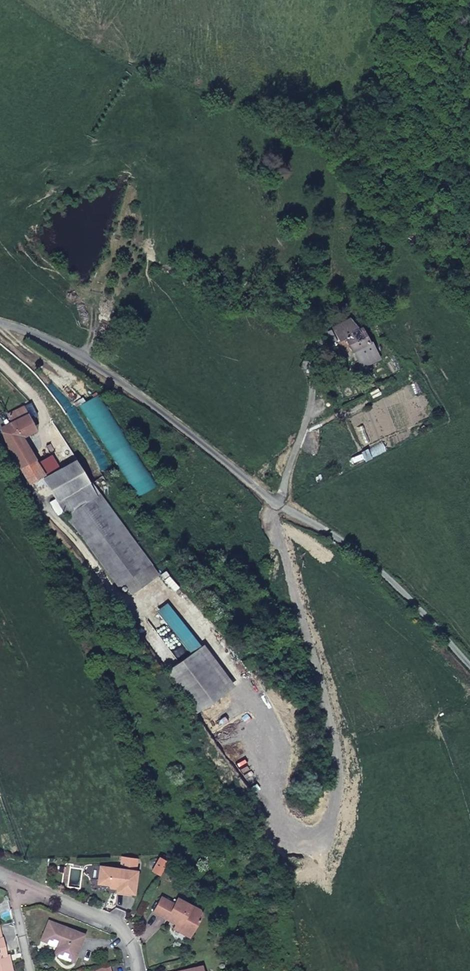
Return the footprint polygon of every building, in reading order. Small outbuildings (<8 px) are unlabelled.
[(349,319),(333,327),(339,339),(344,337),(361,368),(377,359),(360,328),(355,330),(349,319)] [(97,394),(77,406),(135,497),(154,484),(97,394)] [(11,422),(0,428),(10,454),(28,483),(42,474),(20,438),(34,430),(22,406),(7,415),(11,422)] [(43,479),(56,501),(87,483),(74,461),(43,479)] [(56,501),(66,519),(93,503),(90,500),(95,496),(87,483),(56,501)] [(116,586),(140,569),(93,503),(66,519),(116,586)] [(188,716),(215,697),(203,679),(186,656),(159,675),(188,716)] [(137,866),(122,864),(122,872),(100,870),(99,887),(109,888),(112,885),(117,886),(116,894),(135,896),(137,874),(137,866)] [(197,907),(194,903),(190,905),(174,897),(171,903),(159,897),(152,912),(166,919),(167,918),(175,922),(173,927),(184,933),(186,929),(192,932),(200,916),(197,907)] [(40,942),(56,948),(60,950),(57,958),(72,964),(83,937),(48,923),(40,942)] [(9,961),(7,962),(6,957),(2,940),(1,940),(0,937),(0,970),(11,970),(9,961)]
